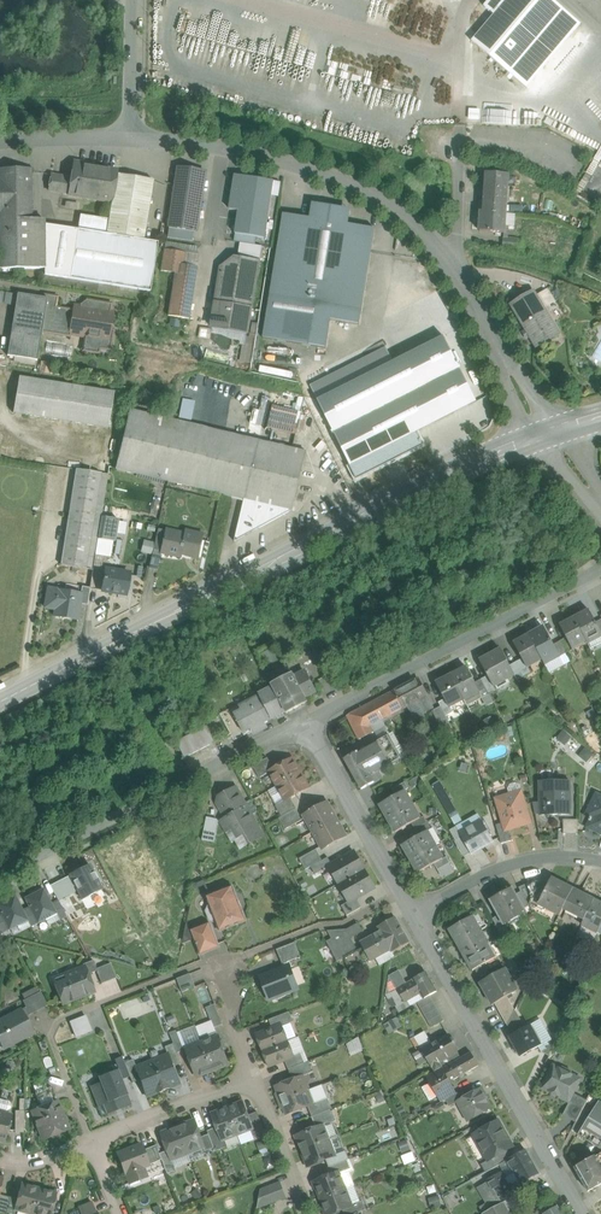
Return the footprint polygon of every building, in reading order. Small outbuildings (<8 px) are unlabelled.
[(484,6),(494,15),(472,41),(527,88),(581,24),(553,0),(489,0),(484,6)] [(600,22),(600,0),(576,0),(600,22)] [(91,166),(76,163),(74,165),(72,178),(69,195),(112,202),(116,174),(117,172),(92,168),(91,166)] [(203,171),(178,167),(169,228),(193,232),(203,171)] [(24,171),(23,169),(16,169),(15,171),(15,172),(0,172),(0,180),(1,212),(1,221),(30,221),(30,220),(30,172),(24,172),(24,171)] [(508,175),(487,173),(484,212),(506,214),(508,175)] [(153,180),(116,174),(112,202),(109,220),(106,234),(144,240),(153,180)] [(62,176),(52,175),(49,191),(60,193),(62,176)] [(274,182),(235,175),(230,210),(239,211),(236,234),(257,237),(265,239),(274,182)] [(72,178),(62,176),(60,193),(69,195),(72,178)] [(348,212),(315,206),(313,218),(346,224),(348,212)] [(506,214),(484,212),(481,211),(480,231),(504,233),(506,214)] [(313,218),(284,214),(270,298),(361,313),(375,228),(346,224),(313,218)] [(71,227),(77,227),(77,223),(73,223),(74,217),(56,216),(55,225),(71,226),(71,227)] [(109,220),(80,216),(78,230),(70,279),(99,283),(106,234),(109,220)] [(30,221),(1,221),(1,269),(45,269),(45,225),(44,220),(30,220),(30,221)] [(78,230),(45,225),(45,269),(45,275),(70,279),(78,230)] [(193,232),(169,228),(167,238),(192,242),(193,232)] [(144,240),(106,234),(99,283),(150,292),(158,243),(144,240)] [(257,237),(236,234),(235,241),(256,245),(257,237)] [(518,239),(503,238),(503,247),(517,248),(518,239)] [(185,253),(199,255),(197,247),(165,242),(164,250),(185,253)] [(235,258),(260,262),(262,246),(238,242),(235,258)] [(185,253),(164,250),(161,271),(175,273),(168,316),(189,319),(197,267),(183,265),(185,253)] [(183,265),(197,267),(199,255),(185,253),(183,265)] [(260,262),(235,258),(222,268),(216,304),(252,310),(260,262)] [(533,292),(512,305),(524,326),(546,313),(533,292)] [(46,299),(17,294),(8,356),(37,361),(42,332),(47,299),(46,299)] [(58,297),(49,296),(47,298),(46,299),(47,299),(42,332),(69,336),(70,333),(74,311),(56,308),(58,297)] [(361,313),(270,298),(263,339),(327,349),(331,321),(359,325),(361,313)] [(88,300),(87,303),(82,307),(82,309),(77,308),(74,311),(70,333),(85,335),(83,348),(100,350),(100,347),(111,349),(114,330),(111,330),(113,314),(110,314),(112,304),(88,300)] [(252,310),(216,304),(212,328),(246,333),(248,334),(252,310)] [(546,313),(524,326),(537,347),(559,334),(546,313)] [(248,334),(246,333),(242,362),(251,364),(256,335),(248,334)] [(476,401),(443,336),(415,351),(431,384),(448,416),(476,401)] [(386,347),(310,386),(334,433),(431,384),(415,351),(394,362),(386,347)] [(207,360),(230,363),(231,352),(208,349),(207,360)] [(39,373),(51,375),(53,363),(41,361),(39,373)] [(114,393),(19,377),(13,413),(108,428),(114,393)] [(431,384),(334,433),(351,465),(416,432),(448,416),(431,384)] [(306,452),(130,410),(115,469),(245,499),(235,542),(292,511),(306,452)] [(351,465),(350,466),(357,479),(422,445),(416,432),(351,465)] [(77,470),(61,566),(93,571),(93,567),(96,554),(98,539),(102,517),(108,475),(77,470)] [(119,520),(102,517),(98,539),(113,541),(115,541),(119,520)] [(176,537),(166,534),(167,531),(165,531),(163,540),(161,552),(161,553),(180,557),(181,553),(199,557),(204,536),(185,531),(184,535),(177,533),(176,537)] [(163,540),(156,538),(152,554),(160,556),(161,553),(161,552),(163,540)] [(113,541),(98,539),(96,554),(104,555),(110,556),(113,541)] [(96,554),(93,567),(101,568),(104,555),(96,554)] [(157,570),(160,556),(152,554),(149,568),(157,570)] [(130,574),(105,570),(102,591),(127,595),(130,574)] [(90,588),(82,587),(81,594),(82,594),(80,604),(87,605),(90,588)] [(81,594),(48,589),(45,608),(62,611),(60,618),(77,620),(80,604),(82,594),(81,594)] [(590,611),(575,618),(587,643),(588,644),(600,637),(600,633),(596,622),(590,611)] [(575,618),(560,626),(567,638),(572,648),(586,641),(587,643),(575,618)] [(544,627),(529,635),(542,659),(546,666),(560,659),(553,645),(544,627)] [(331,641),(334,647),(346,641),(343,635),(331,641)] [(542,659),(529,635),(514,644),(522,659),(525,664),(526,664),(528,667),(542,659)] [(567,638),(560,642),(566,654),(573,650),(572,648),(567,638)] [(566,654),(560,642),(553,645),(560,659),(563,663),(569,660),(566,654)] [(274,648),(261,654),(268,668),(281,661),(274,648)] [(501,650),(480,661),(488,676),(494,687),(494,686),(515,675),(510,666),(501,650)] [(525,664),(522,659),(516,662),(524,677),(531,673),(528,667),(526,664),(525,664)] [(524,677),(516,662),(510,666),(515,675),(517,681),(524,677)] [(475,683),(467,668),(452,675),(465,699),(479,692),(480,692),(475,683)] [(292,677),(274,685),(274,686),(273,686),(274,688),(260,695),(260,696),(272,719),(286,712),(287,714),(288,713),(288,712),(306,703),(306,704),(307,703),(307,702),(306,702),(305,698),(316,692),(305,672),(294,677),(293,676),(292,676),(292,677)] [(465,699),(452,675),(436,683),(445,699),(448,704),(449,703),(450,706),(465,699)] [(488,676),(482,679),(490,694),(496,690),(494,686),(494,687),(488,676)] [(362,709),(362,710),(370,726),(382,719),(387,717),(407,706),(412,715),(421,710),(423,714),(434,708),(418,679),(394,692),(362,709)] [(490,694),(482,679),(475,683),(480,692),(479,692),(482,698),(490,694)] [(243,712),(235,716),(243,731),(269,718),(270,720),(272,719),(260,696),(256,698),(259,704),(243,712)] [(259,704),(256,698),(240,706),(243,712),(259,704)] [(448,704),(445,699),(439,703),(441,707),(446,716),(453,712),(450,706),(449,703),(448,704)] [(441,707),(434,710),(445,730),(452,727),(446,716),(441,707)] [(362,708),(348,716),(360,740),(374,732),(370,726),(362,710),(362,709),(362,708)] [(382,719),(370,726),(374,732),(386,726),(382,719)] [(386,726),(374,732),(378,741),(388,735),(401,759),(411,753),(405,742),(403,744),(391,724),(386,726)] [(207,726),(176,742),(184,758),(216,742),(207,726)] [(564,744),(569,738),(563,732),(557,738),(564,744)] [(378,741),(358,753),(371,776),(381,770),(401,759),(388,735),(378,741)] [(371,776),(358,753),(345,759),(362,789),(374,782),(371,776)] [(268,758),(253,766),(260,778),(261,777),(270,772),(269,772),(274,769),(268,758)] [(274,769),(269,772),(270,772),(261,777),(269,791),(278,786),(301,773),(292,759),(274,769)] [(381,770),(371,776),(374,782),(384,776),(381,770)] [(301,773),(278,786),(286,800),(286,801),(291,798),(309,788),(301,773)] [(457,812),(440,781),(433,785),(450,816),(457,812)] [(571,815),(570,781),(540,781),(540,805),(542,805),(542,815),(571,815)] [(405,782),(393,789),(396,796),(404,791),(409,789),(405,782)] [(239,812),(247,808),(246,805),(236,788),(219,798),(217,803),(223,813),(235,806),(239,812)] [(396,796),(380,805),(388,818),(410,806),(406,800),(409,799),(404,791),(396,796)] [(521,791),(496,799),(503,823),(505,831),(508,830),(528,824),(522,806),(526,805),(521,791)] [(596,794),(591,805),(597,808),(592,818),(590,818),(589,820),(591,821),(587,827),(600,834),(600,796),(596,794)] [(286,801),(286,800),(276,806),(282,817),(296,809),(297,809),(291,798),(286,801)] [(252,816),(258,812),(252,802),(246,805),(247,808),(252,816)] [(327,803),(304,815),(314,832),(337,819),(327,803)] [(597,808),(591,805),(586,816),(590,818),(592,818),(597,808)] [(413,812),(410,806),(388,818),(396,832),(412,823),(420,819),(416,811),(413,812)] [(247,808),(239,812),(222,822),(227,830),(231,828),(237,837),(244,833),(249,843),(263,835),(252,816),(247,808)] [(282,817),(279,819),(285,830),(302,820),(296,809),(282,817)] [(420,819),(412,823),(415,830),(428,823),(424,816),(420,819)] [(207,819),(203,840),(213,842),(218,821),(207,819)] [(337,819),(314,832),(323,849),(346,836),(337,819)] [(578,820),(564,820),(564,834),(578,834),(578,820)] [(494,843),(482,821),(460,833),(462,837),(471,853),(472,855),(494,843)] [(428,823),(415,830),(419,836),(432,829),(428,823)] [(505,831),(503,823),(496,825),(502,844),(511,841),(508,830),(505,831)] [(456,841),(462,837),(460,833),(456,827),(450,831),(456,841)] [(419,836),(403,845),(411,859),(432,847),(439,843),(436,837),(437,835),(433,828),(432,829),(419,836)] [(462,837),(456,841),(465,857),(471,853),(462,837)] [(432,847),(411,859),(419,873),(435,864),(443,859),(443,858),(442,858),(438,851),(436,853),(432,847)] [(316,849),(300,859),(306,870),(311,867),(322,860),(316,849)] [(332,865),(329,866),(329,867),(339,884),(365,870),(355,852),(332,865)] [(322,860),(311,867),(316,875),(329,867),(329,866),(332,865),(328,857),(322,860)] [(443,859),(435,864),(438,870),(451,863),(447,857),(443,859)] [(89,865),(69,876),(70,876),(78,891),(82,900),(102,889),(101,888),(103,887),(95,872),(94,873),(89,865)] [(365,870),(339,884),(349,902),(356,898),(375,888),(365,870)] [(78,891),(70,876),(51,886),(58,901),(78,891)] [(573,890),(551,879),(547,887),(540,901),(538,904),(560,915),(564,908),(573,890)] [(534,881),(520,888),(522,892),(527,900),(533,898),(540,901),(547,887),(534,881)] [(240,910),(244,920),(247,919),(233,885),(205,896),(209,905),(206,912),(210,921),(216,924),(220,933),(245,923),(244,920),(221,929),(218,921),(217,921),(212,919),(209,912),(211,906),(212,906),(208,898),(232,889),(236,899),(234,903),(236,908),(240,910)] [(512,888),(491,900),(499,916),(505,925),(526,914),(524,909),(516,895),(512,888)] [(51,904),(44,889),(25,899),(29,907),(38,923),(46,919),(56,914),(51,904)] [(232,889),(208,898),(212,906),(211,906),(209,912),(212,919),(217,921),(218,921),(221,929),(244,920),(240,910),(236,908),(234,903),(236,899),(232,889)] [(595,901),(573,890),(564,908),(585,919),(595,901)] [(527,900),(522,892),(516,895),(524,909),(530,906),(527,900)] [(15,896),(0,903),(0,913),(1,914),(9,930),(17,926),(28,920),(23,911),(15,896)] [(356,898),(349,902),(342,906),(347,916),(362,908),(356,898)] [(66,917),(58,901),(51,904),(56,914),(60,920),(66,917)] [(595,901),(585,919),(582,925),(598,933),(600,927),(600,904),(595,901)] [(31,927),(38,923),(29,907),(23,911),(28,920),(31,927)] [(464,913),(452,920),(455,926),(468,919),(464,913)] [(1,914),(0,914),(0,934),(9,930),(1,914)] [(49,926),(60,920),(56,914),(46,919),(49,926)] [(455,926),(450,929),(458,943),(482,929),(474,915),(468,919),(455,926)] [(505,925),(499,916),(493,919),(502,934),(508,930),(505,925)] [(395,918),(378,927),(381,932),(364,941),(374,959),(374,960),(378,957),(382,965),(391,960),(391,959),(395,957),(392,952),(409,943),(395,918)] [(23,931),(31,927),(28,920),(17,926),(20,931),(23,931)] [(211,922),(190,930),(200,956),(221,948),(211,922)] [(357,924),(347,930),(340,930),(345,940),(350,938),(362,932),(357,924)] [(482,929),(458,943),(465,957),(490,943),(482,929)] [(340,930),(328,931),(332,939),(327,942),(330,949),(345,940),(340,930)] [(345,940),(330,949),(337,962),(344,958),(357,951),(350,938),(345,940)] [(363,947),(371,961),(374,959),(364,941),(361,943),(363,947)] [(295,943),(277,950),(283,964),(301,957),(295,943)] [(490,943),(465,957),(473,971),(488,962),(498,957),(490,943)] [(357,951),(344,958),(351,972),(371,961),(363,947),(357,951)] [(93,961),(83,965),(84,967),(85,967),(88,975),(96,971),(96,969),(97,969),(93,961)] [(488,962),(475,969),(479,976),(491,969),(488,962)] [(97,969),(96,969),(96,971),(101,984),(116,978),(111,964),(97,969)] [(84,967),(64,975),(66,980),(55,984),(63,1004),(94,992),(88,975),(85,967),(84,967)] [(287,967),(263,976),(272,1000),(296,991),(287,967)] [(506,969),(481,983),(493,1005),(495,1004),(508,996),(517,991),(511,981),(512,980),(506,969)] [(390,975),(388,994),(390,993),(398,989),(397,989),(408,983),(401,970),(390,975)] [(408,983),(397,989),(398,989),(405,1003),(421,994),(424,999),(430,996),(437,992),(426,972),(408,983)] [(190,974),(177,979),(182,992),(196,987),(190,974)] [(55,984),(66,980),(64,975),(53,980),(55,984)] [(398,989),(390,993),(397,1007),(405,1003),(398,989)] [(41,992),(23,1001),(26,1008),(21,1010),(24,1017),(34,1013),(48,1006),(41,992)] [(424,999),(417,1003),(421,1009),(433,1002),(430,996),(424,999)] [(508,996),(495,1004),(508,1026),(515,1010),(508,996)] [(433,1002),(421,1009),(424,1015),(437,1008),(433,1002)] [(215,1004),(206,1008),(211,1020),(214,1028),(223,1024),(215,1004)] [(437,1008),(424,1015),(428,1022),(440,1014),(437,1008)] [(0,1021),(0,1042),(4,1049),(33,1034),(24,1017),(21,1010),(0,1021)] [(526,1028),(515,1010),(508,1026),(513,1035),(526,1028)] [(289,1012),(269,1020),(273,1029),(282,1026),(293,1022),(289,1012)] [(86,1014),(69,1020),(75,1037),(92,1031),(86,1014)] [(440,1014),(428,1022),(431,1028),(444,1021),(440,1014)] [(396,1018),(384,1025),(390,1034),(393,1032),(392,1029),(400,1024),(396,1018)] [(195,1026),(200,1039),(216,1032),(214,1028),(211,1020),(195,1026)] [(541,1046),(546,1043),(549,1037),(540,1021),(530,1026),(541,1046)] [(184,1051),(186,1048),(202,1042),(200,1039),(195,1026),(177,1033),(184,1051)] [(273,1029),(257,1036),(258,1036),(263,1050),(263,1051),(288,1041),(282,1027),(282,1026),(273,1029)] [(513,1035),(510,1036),(522,1056),(541,1046),(530,1026),(526,1028),(513,1035)] [(176,1031),(170,1033),(174,1044),(178,1053),(184,1051),(177,1033),(176,1031)] [(414,1037),(422,1050),(433,1043),(426,1031),(414,1037)] [(216,1032),(200,1039),(202,1042),(213,1071),(229,1065),(223,1050),(225,1049),(222,1040),(219,1041),(216,1032)] [(433,1043),(422,1050),(428,1061),(432,1068),(433,1068),(435,1072),(442,1068),(443,1069),(452,1064),(460,1059),(458,1054),(459,1053),(448,1035),(433,1043)] [(546,1043),(542,1052),(549,1056),(556,1041),(549,1037),(546,1043)] [(288,1041),(263,1051),(269,1065),(268,1065),(269,1066),(285,1060),(294,1057),(294,1056),(293,1056),(288,1042),(288,1041)] [(213,1071),(202,1042),(186,1048),(197,1077),(213,1071)] [(182,1064),(178,1053),(174,1044),(165,1047),(169,1055),(174,1067),(182,1064)] [(428,1061),(422,1050),(414,1054),(420,1065),(428,1061)] [(452,1064),(460,1077),(479,1066),(471,1052),(460,1059),(452,1064)] [(294,1057),(285,1060),(288,1069),(305,1063),(301,1053),(294,1056),(294,1057)] [(169,1055),(152,1061),(164,1090),(180,1084),(174,1067),(169,1055)] [(114,1060),(116,1065),(122,1080),(130,1077),(124,1063),(122,1057),(114,1060)] [(124,1063),(130,1077),(132,1083),(140,1080),(135,1068),(136,1067),(133,1060),(124,1063)] [(135,1068),(140,1080),(147,1097),(164,1090),(152,1061),(136,1067),(135,1068)] [(305,1063),(288,1069),(292,1080),(308,1074),(313,1072),(309,1062),(305,1063)] [(460,1077),(452,1064),(443,1069),(442,1068),(435,1072),(426,1077),(430,1083),(422,1088),(430,1101),(437,1097),(453,1088),(450,1082),(460,1077)] [(105,1075),(119,1108),(121,1108),(122,1109),(132,1105),(122,1080),(116,1065),(111,1067),(113,1072),(105,1075)] [(563,1067),(559,1069),(554,1067),(543,1088),(570,1102),(583,1109),(587,1101),(572,1094),(580,1080),(572,1076),(572,1071),(563,1067)] [(292,1080),(277,1086),(279,1092),(282,1093),(284,1100),(310,1090),(308,1084),(310,1079),(308,1074),(292,1080)] [(119,1108),(105,1075),(98,1078),(100,1083),(90,1087),(98,1107),(103,1105),(107,1115),(117,1111),(116,1109),(119,1108)] [(35,1094),(48,1088),(46,1082),(32,1087),(35,1094)] [(48,1088),(35,1094),(40,1108),(57,1101),(52,1087),(48,1088)] [(453,1088),(437,1097),(441,1103),(446,1100),(457,1094),(453,1088)] [(467,1097),(458,1102),(468,1121),(491,1108),(483,1093),(483,1091),(482,1089),(467,1097)] [(310,1090),(284,1100),(286,1106),(285,1108),(288,1114),(308,1107),(319,1102),(317,1097),(312,1095),(310,1090)] [(457,1094),(446,1100),(450,1107),(458,1102),(467,1097),(463,1091),(457,1094)] [(590,1096),(587,1101),(583,1109),(576,1122),(572,1130),(600,1148),(600,1103),(590,1096)] [(328,1098),(319,1102),(308,1107),(312,1117),(332,1109),(328,1098)] [(0,1100),(0,1140),(4,1141),(11,1117),(9,1116),(6,1112),(7,1111),(10,1109),(11,1105),(9,1102),(0,1100)] [(40,1108),(36,1110),(41,1124),(37,1126),(43,1140),(51,1137),(53,1139),(59,1137),(59,1134),(69,1130),(57,1101),(40,1108)] [(243,1102),(227,1108),(238,1135),(251,1130),(253,1129),(248,1115),(243,1102)] [(583,1109),(570,1102),(563,1115),(576,1122),(583,1109)] [(102,1117),(107,1115),(103,1105),(98,1107),(102,1117)] [(227,1108),(212,1114),(217,1128),(222,1141),(225,1140),(238,1135),(227,1108)] [(332,1109),(312,1117),(316,1128),(323,1126),(337,1121),(332,1109)] [(41,1124),(36,1110),(32,1111),(37,1126),(41,1124)] [(24,1111),(15,1111),(15,1133),(24,1133),(24,1111)] [(257,1112),(248,1115),(253,1129),(251,1130),(254,1137),(265,1132),(257,1112)] [(194,1121),(178,1127),(188,1154),(204,1148),(204,1147),(201,1138),(194,1121)] [(498,1121),(474,1134),(488,1160),(488,1161),(500,1154),(504,1162),(508,1160),(510,1159),(506,1151),(513,1147),(498,1121)] [(316,1128),(296,1136),(301,1150),(328,1139),(323,1126),(316,1128)] [(178,1127),(162,1134),(168,1151),(172,1160),(173,1160),(188,1154),(178,1127)] [(217,1128),(208,1131),(209,1135),(214,1148),(216,1151),(227,1147),(225,1140),(222,1141),(217,1128)] [(255,1140),(254,1137),(251,1130),(238,1135),(242,1145),(255,1140)] [(209,1135),(201,1138),(204,1147),(204,1148),(205,1152),(214,1148),(209,1135)] [(328,1139),(301,1150),(305,1159),(304,1160),(307,1166),(310,1167),(315,1165),(316,1164),(326,1160),(335,1156),(328,1139)] [(402,1152),(411,1148),(407,1140),(399,1144),(402,1152)] [(141,1145),(117,1154),(125,1174),(126,1174),(130,1184),(140,1180),(138,1177),(145,1174),(142,1168),(149,1165),(143,1151),(141,1145)] [(156,1145),(143,1151),(149,1165),(162,1160),(160,1154),(156,1145)] [(510,1159),(508,1160),(512,1168),(497,1176),(488,1181),(501,1204),(514,1197),(511,1192),(511,1191),(506,1183),(517,1177),(522,1184),(540,1174),(526,1150),(510,1159)] [(168,1151),(160,1154),(162,1160),(168,1174),(177,1171),(173,1160),(172,1160),(168,1151)] [(335,1156),(326,1160),(329,1167),(329,1168),(347,1160),(349,1160),(346,1151),(335,1156)] [(404,1164),(416,1160),(414,1151),(402,1155),(404,1164)] [(575,1168),(588,1192),(600,1184),(600,1153),(575,1168)] [(500,1154),(488,1161),(488,1160),(481,1165),(485,1173),(493,1169),(504,1162),(500,1154)] [(347,1160),(329,1168),(329,1167),(327,1168),(330,1176),(339,1173),(350,1169),(347,1160)] [(485,1173),(471,1180),(476,1188),(488,1181),(497,1176),(493,1169),(485,1173)] [(330,1176),(321,1180),(319,1179),(315,1181),(313,1185),(315,1189),(317,1190),(321,1199),(345,1190),(339,1173),(330,1176)] [(513,1189),(522,1184),(517,1177),(506,1183),(511,1191),(513,1189)] [(278,1184),(260,1191),(257,1208),(284,1198),(278,1184)] [(22,1185),(18,1200),(15,1210),(16,1210),(29,1213),(33,1213),(40,1189),(22,1185)] [(535,1186),(526,1190),(534,1203),(542,1199),(535,1186)] [(40,1189),(33,1213),(50,1213),(51,1211),(54,1210),(55,1206),(53,1205),(56,1194),(40,1189)] [(321,1199),(324,1208),(323,1210),(325,1213),(334,1213),(343,1210),(352,1206),(352,1205),(345,1190),(321,1199)] [(0,1195),(0,1213),(5,1213),(10,1198),(0,1195)] [(431,1206),(441,1205),(440,1197),(430,1198),(431,1206)] [(483,1213),(511,1213),(521,1208),(515,1197),(514,1197),(501,1204),(483,1213)] [(16,1210),(15,1210),(18,1200),(10,1198),(5,1213),(15,1213),(16,1210)] [(343,1210),(344,1213),(356,1213),(358,1213),(366,1210),(363,1201),(352,1205),(352,1206),(343,1210)] [(79,1208),(81,1213),(94,1213),(96,1213),(92,1203),(79,1208)]
